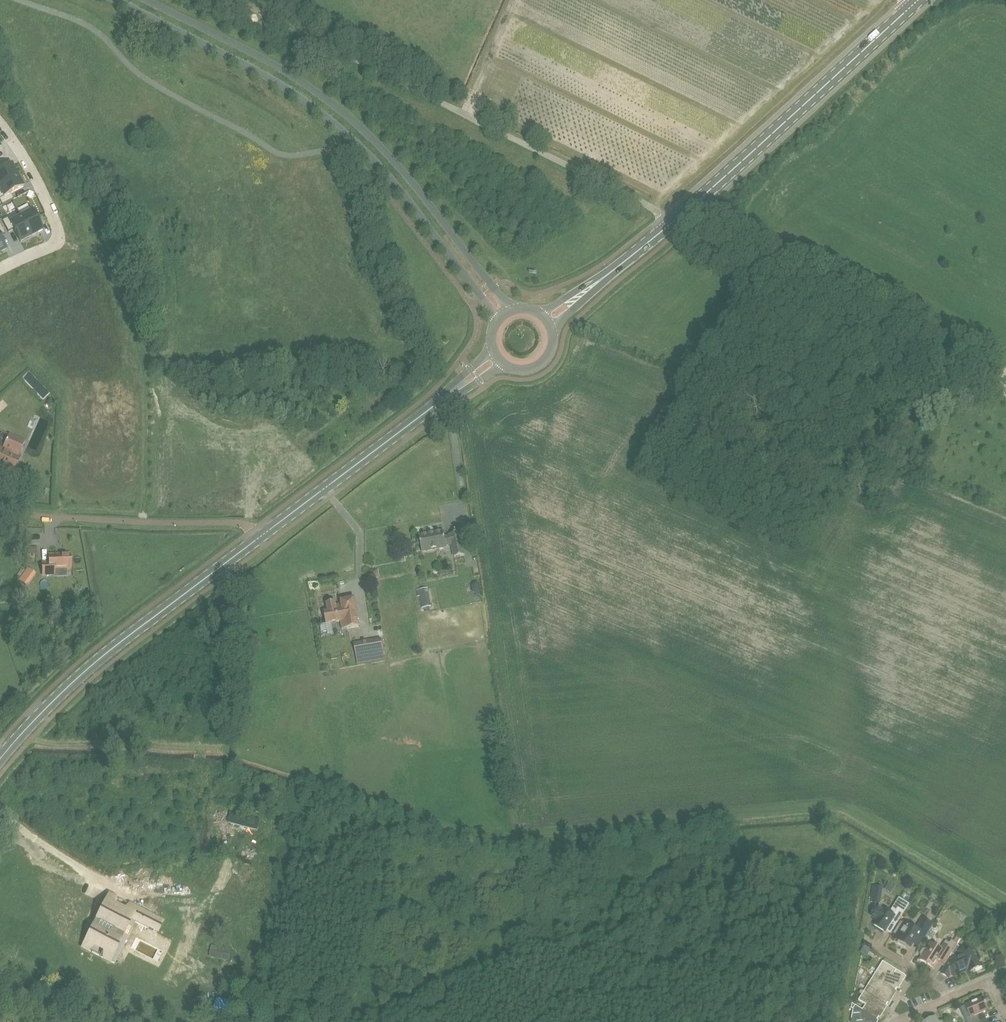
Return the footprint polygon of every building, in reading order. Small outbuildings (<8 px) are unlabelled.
[(17,177),(11,166),(0,172),(0,186),(17,177)] [(0,186),(0,202),(2,206),(13,200),(10,194),(23,188),(21,184),(23,183),(20,177),(18,178),(17,177),(0,186)] [(32,211),(21,217),(31,237),(43,231),(32,211)] [(8,219),(2,222),(8,233),(14,230),(20,243),(31,237),(21,217),(20,215),(9,221),(8,219)] [(18,462),(21,457),(18,456),(25,441),(10,435),(9,436),(3,449),(0,448),(0,472),(5,474),(7,470),(13,473),(14,472),(15,472),(18,471),(21,465),(20,463),(18,462)] [(455,557),(464,555),(460,533),(450,535),(451,537),(445,538),(444,532),(419,536),(420,539),(418,541),(419,545),(421,546),(422,552),(447,548),(446,546),(452,544),(455,557)] [(60,555),(49,555),(49,563),(42,564),(43,576),(54,575),(54,570),(71,569),(70,555),(60,555)] [(27,568),(23,574),(31,580),(35,574),(27,568)] [(477,583),(473,584),(472,587),(473,593),(476,595),(476,597),(480,596),(479,594),(481,591),(480,585),(477,583)] [(431,607),(428,589),(419,590),(417,591),(418,597),(420,596),(422,608),(431,607)] [(342,630),(347,629),(359,627),(354,599),(341,602),(342,605),(336,606),(335,603),(327,604),(328,612),(324,612),(326,624),(341,622),(342,630)] [(356,656),(384,651),(381,638),(354,643),(356,656)] [(257,830),(260,819),(230,812),(228,822),(257,830)] [(898,923),(904,913),(910,903),(900,897),(890,913),(884,909),(883,910),(877,906),(871,916),(877,920),(874,925),(885,932),(893,920),(898,923)] [(97,929),(91,940),(112,951),(119,937),(118,937),(129,915),(130,913),(111,903),(103,919),(99,927),(98,926),(97,929)] [(923,940),(930,930),(935,923),(925,916),(916,929),(909,925),(904,922),(903,923),(901,922),(894,933),(896,934),(894,938),(899,941),(898,943),(907,949),(909,947),(911,949),(918,937),(923,940)] [(160,926),(162,922),(153,917),(151,921),(160,926)] [(934,969),(939,961),(945,965),(958,944),(952,940),(947,947),(943,945),(940,949),(931,943),(926,950),(925,949),(923,949),(920,953),(921,956),(922,957),(920,960),(934,969)] [(212,945),(210,957),(229,961),(231,949),(212,945)] [(975,950),(950,961),(942,974),(948,978),(951,974),(954,976),(967,971),(968,973),(983,966),(981,963),(982,962),(982,960),(980,961),(975,950)] [(883,962),(878,970),(874,977),(896,990),(905,976),(883,962)] [(872,996),(886,1005),(896,990),(874,977),(868,986),(869,987),(866,992),(872,995),(872,996)] [(872,996),(872,995),(866,992),(865,991),(859,1000),(866,1005),(863,1010),(862,1010),(877,1020),(886,1005),(872,996)] [(978,1017),(978,1015),(989,1010),(983,998),(965,1006),(966,1009),(964,1016),(966,1021),(980,1021),(978,1017)] [(863,1010),(856,1006),(855,1006),(852,1004),(851,1009),(853,1009),(852,1019),(855,1021),(876,1021),(877,1020),(862,1010),(863,1010)]
